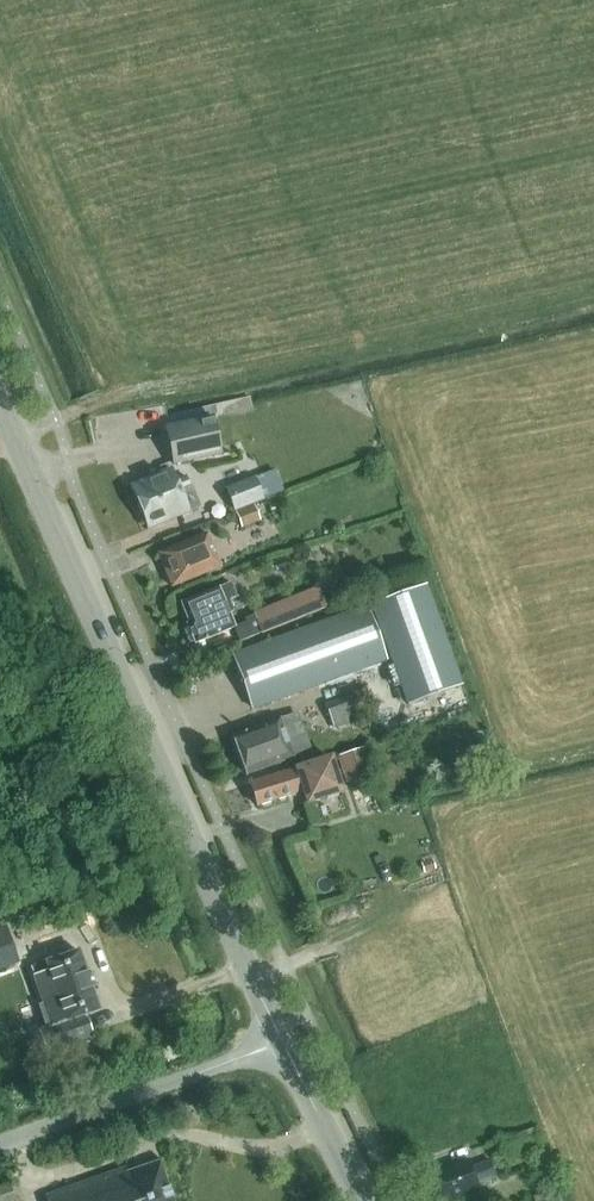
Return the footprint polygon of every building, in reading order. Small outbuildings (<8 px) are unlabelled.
[(173,465),(220,455),(212,418),(165,428),(173,465)] [(180,492),(190,488),(184,475),(174,479),(170,469),(130,486),(148,530),(189,513),(180,492)] [(235,512),(262,501),(253,479),(226,489),(235,512)] [(259,521),(253,506),(235,513),(241,528),(259,521)] [(206,534),(193,540),(158,554),(171,588),(220,568),(206,534)] [(233,612),(229,601),(236,598),(230,584),(181,604),(189,624),(187,625),(195,645),(234,628),(229,614),(233,612)] [(407,706),(461,686),(425,586),(371,606),(378,625),(374,626),(367,607),(233,656),(253,709),(386,661),(379,642),(384,640),(407,706)] [(234,628),(240,642),(307,614),(300,596),(253,614),(254,616),(245,620),(246,623),(234,628)] [(334,730),(366,717),(358,694),(325,706),(334,730)] [(293,758),(311,752),(297,713),(280,720),(279,719),(232,736),(246,775),(293,758)] [(345,784),(373,775),(364,747),(336,757),(345,784)] [(250,784),(257,807),(299,794),(298,792),(303,791),(307,804),(341,793),(330,759),(250,784)] [(433,863),(424,866),(426,873),(435,869),(433,863)] [(0,933),(0,966),(15,961),(5,932),(0,933)] [(42,1041),(46,1053),(91,1037),(84,1016),(99,1011),(91,989),(93,988),(88,974),(86,975),(78,952),(30,968),(33,977),(43,1005),(39,1007),(47,1030),(33,1035),(36,1043),(42,1041)] [(158,1162),(127,1173),(125,1168),(45,1197),(47,1200),(172,1200),(158,1162)] [(496,1178),(491,1162),(473,1169),(470,1162),(434,1176),(444,1200),(455,1200),(481,1191),(478,1184),(496,1178)] [(10,1184),(0,1188),(0,1200),(15,1200),(10,1184)] [(559,1191),(548,1194),(550,1200),(562,1200),(559,1191)]
